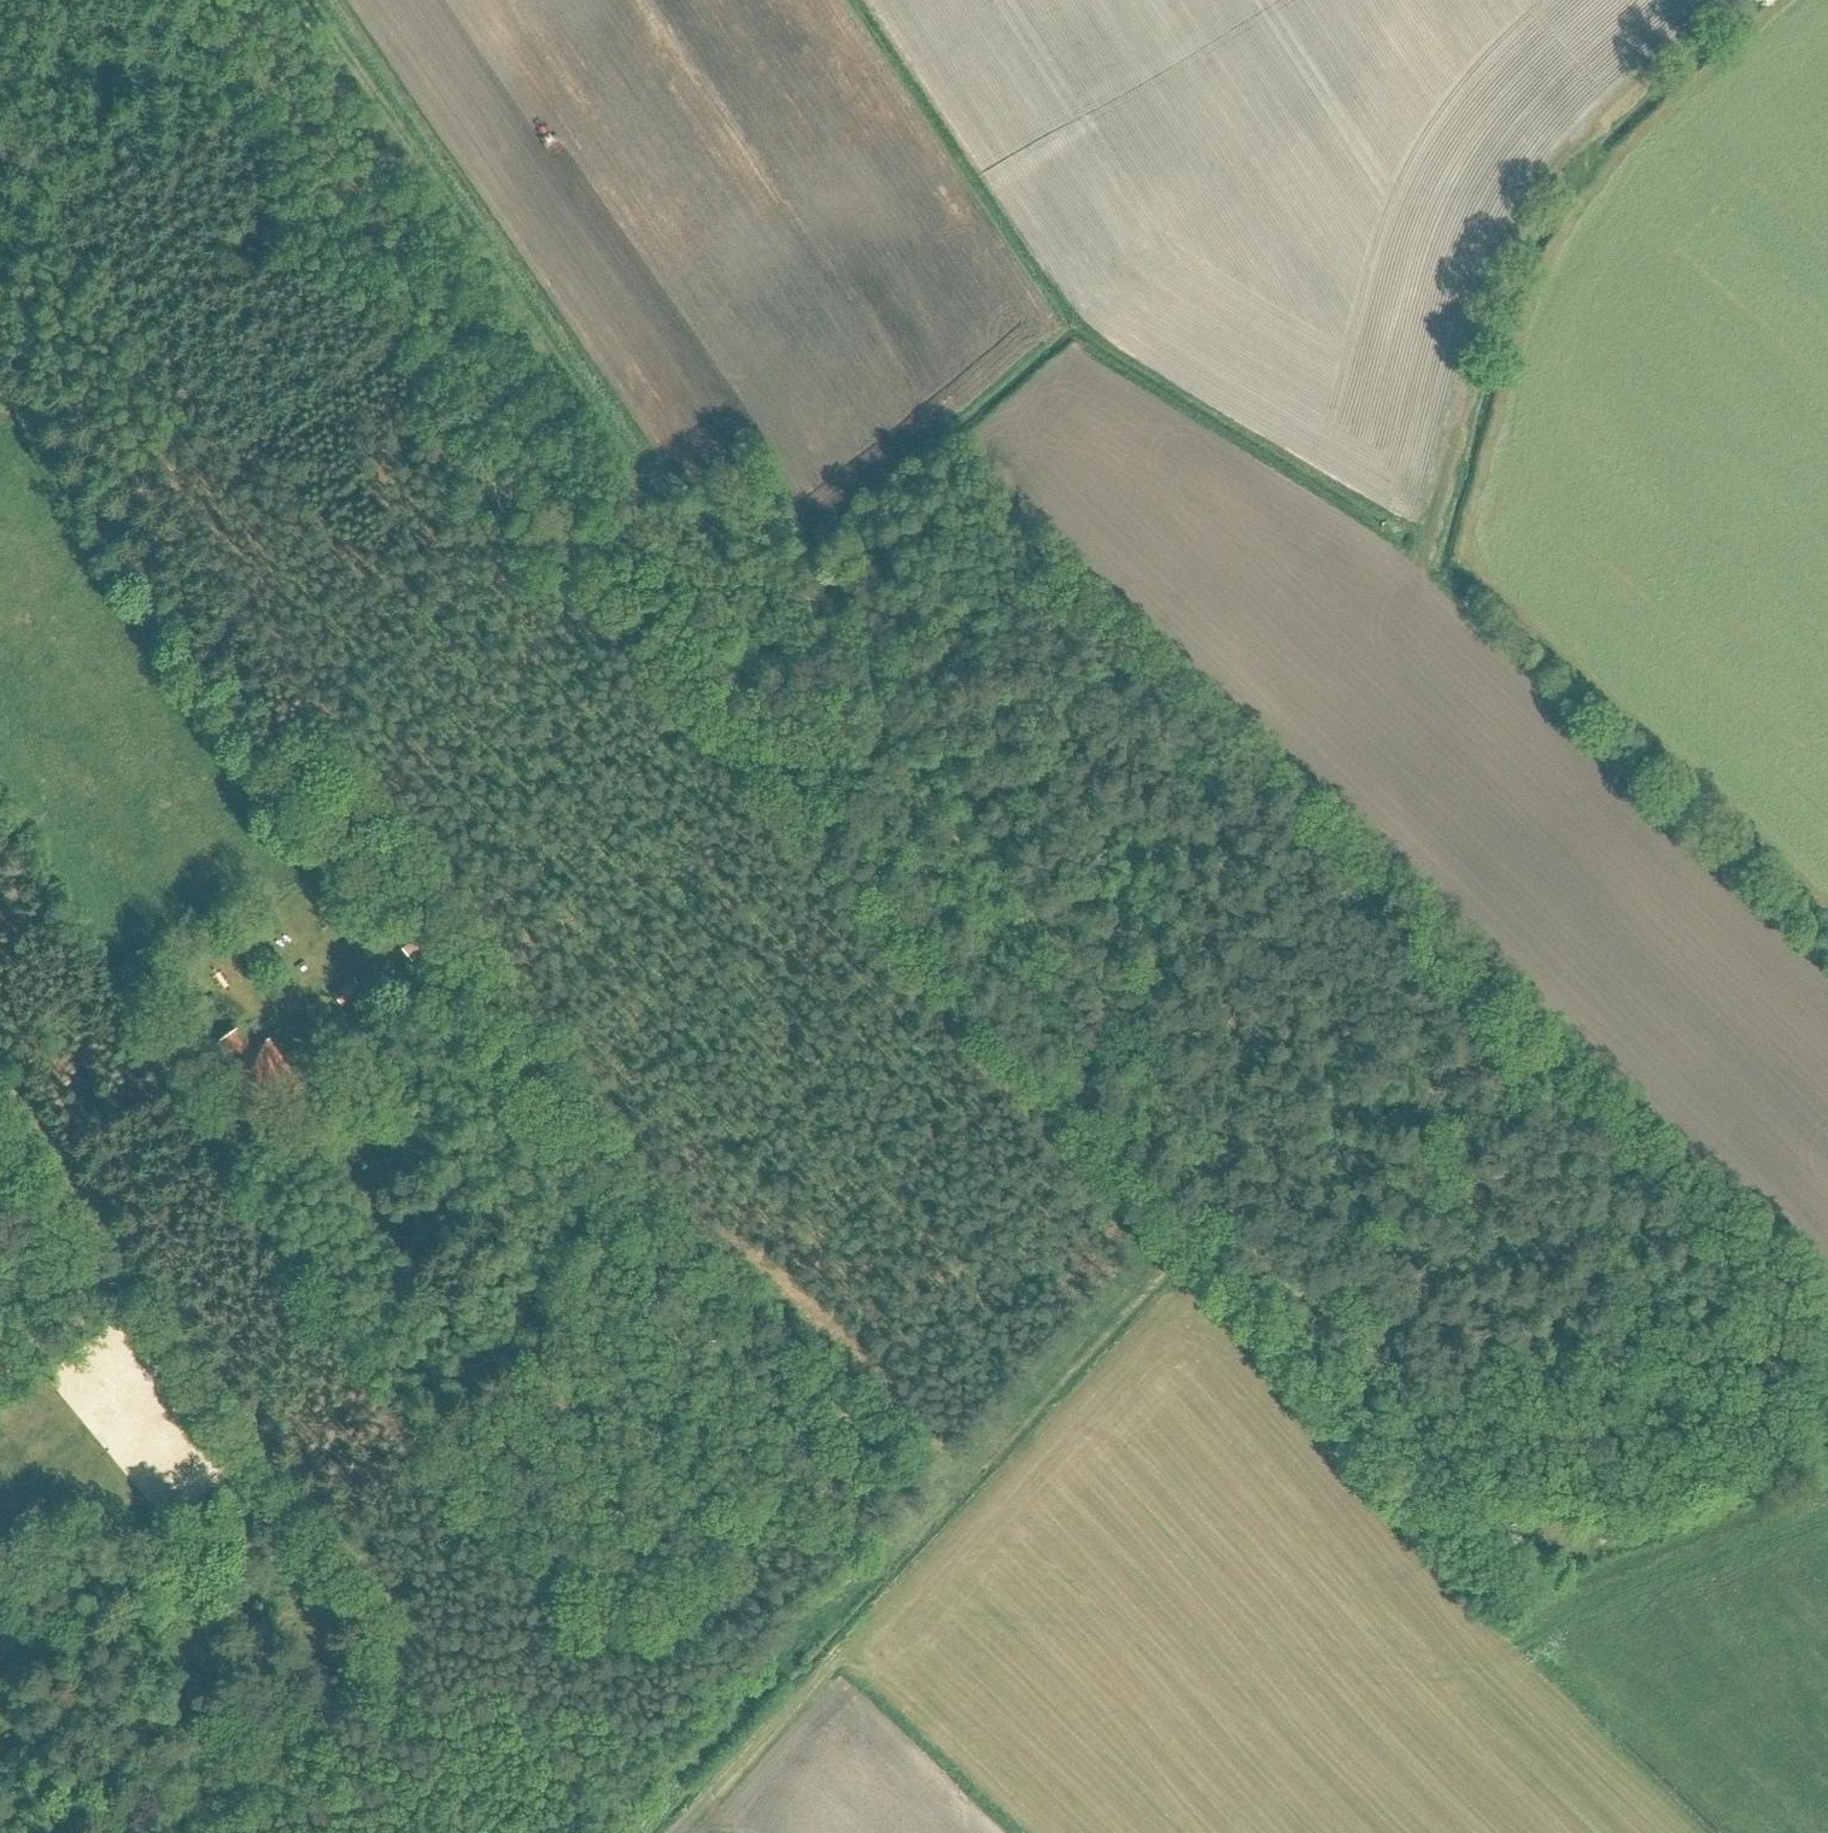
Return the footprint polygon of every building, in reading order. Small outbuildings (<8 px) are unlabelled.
[(455,943),(449,935),(431,910),(395,936),(419,970),(455,943)] [(343,1005),(363,989),(355,978),(334,993),(343,1005)] [(254,1121),(304,1087),(270,1038),(253,1050),(238,1028),(221,1040),(222,1040),(211,1048),(225,1068),(219,1072),(254,1121)]
